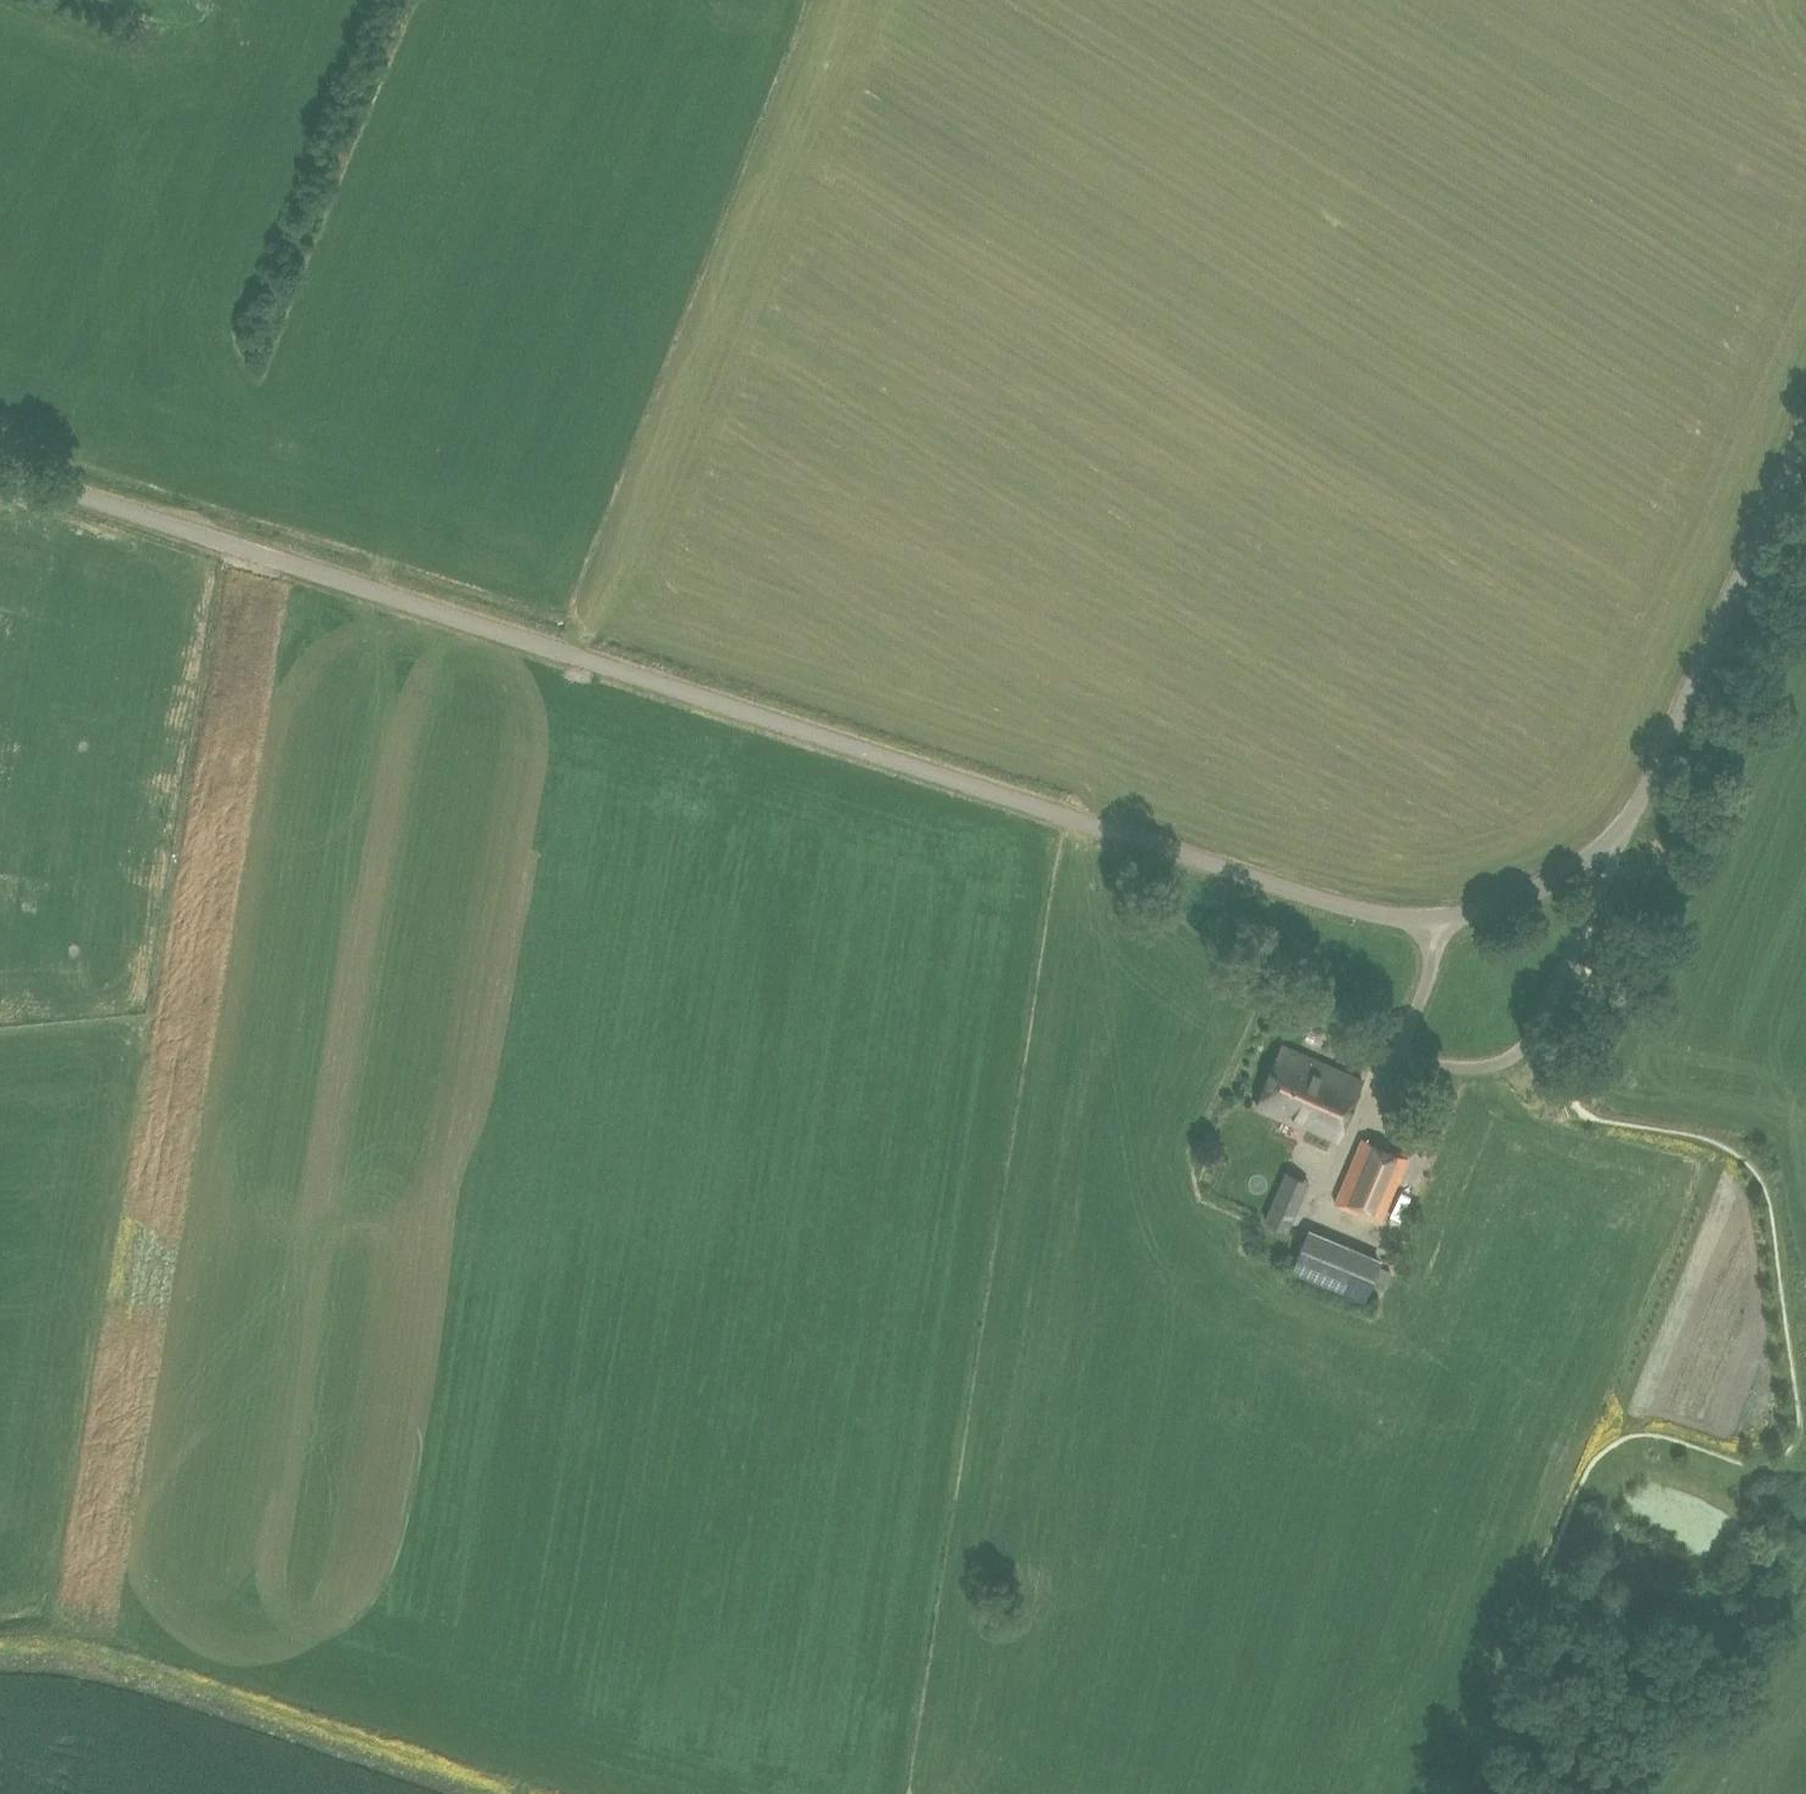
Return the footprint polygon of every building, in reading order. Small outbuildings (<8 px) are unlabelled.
[(1282,1044),(1255,1104),(1302,1126),(1303,1124),(1335,1139),(1362,1082),(1282,1044)] [(1361,1137),(1336,1201),(1382,1220),(1408,1156),(1361,1137)] [(1288,1229),(1302,1196),(1308,1180),(1286,1171),(1265,1219),(1288,1229)] [(1292,1274),(1362,1303),(1379,1262),(1308,1234),(1292,1274)]
